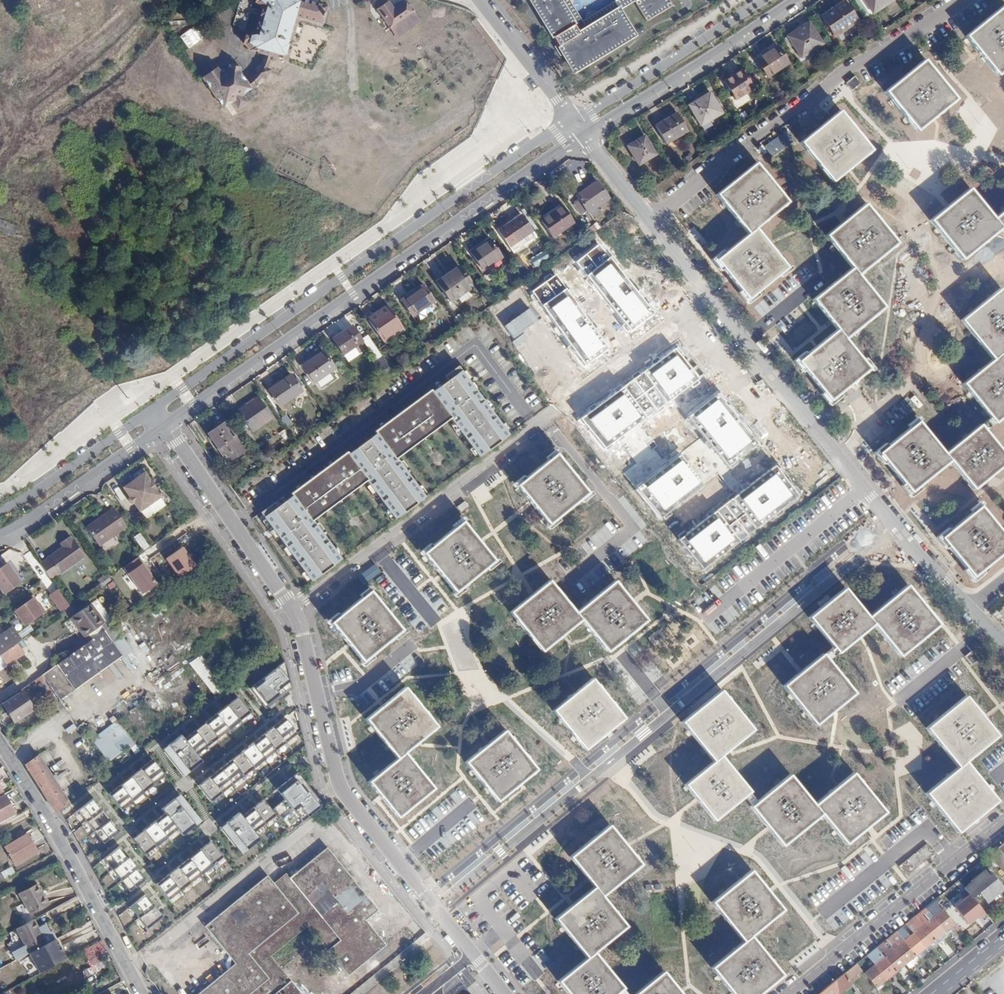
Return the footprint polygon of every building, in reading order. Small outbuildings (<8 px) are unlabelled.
[(259,57),(254,70),(240,85),(233,73),(235,71),(229,66),(226,65),(226,69),(217,75),(210,64),(219,56),(188,3),(176,10),(179,15),(167,22),(195,72),(203,67),(207,73),(198,79),(217,109),(225,104),(230,112),(241,106),(236,98),(245,93),(244,91),(254,78),(260,83),(267,73),(262,70),(265,62),(270,63),(272,58),(279,59),(292,17),(316,23),(321,7),(296,0),(255,0),(255,1),(259,5),(250,36),(244,38),(242,47),(246,49),(245,53),(259,57)] [(414,10),(406,0),(405,0),(394,7),(389,0),(376,8),(390,27),(414,10)] [(575,72),(637,35),(621,8),(580,32),(560,0),(532,0),(575,72)] [(643,21),(670,5),(667,0),(630,0),(643,21)] [(873,14),(893,3),(891,0),(865,0),(873,14)] [(847,4),(822,19),(834,38),(859,23),(847,4)] [(967,37),(980,53),(999,77),(1003,73),(1003,7),(967,37)] [(810,25),(789,38),(803,59),(824,46),(810,25)] [(780,47),(758,60),(768,77),(790,63),(780,47)] [(903,79),(887,92),(919,131),(934,119),(957,99),(925,60),(903,79)] [(743,73),(726,84),(737,101),(754,90),(743,73)] [(861,83),(855,76),(847,83),(853,90),(861,83)] [(710,93),(689,107),(702,126),(723,112),(710,93)] [(873,150),(841,112),(821,128),(802,144),(834,182),(850,170),(873,150)] [(678,117),(657,129),(667,146),(687,134),(678,117)] [(762,144),(769,156),(785,146),(779,134),(762,144)] [(644,136),(627,145),(638,164),(655,155),(644,136)] [(788,204),(755,164),(739,178),(717,196),(749,235),(717,260),(730,277),(748,299),(786,269),(766,243),(755,230),(788,204)] [(597,182),(575,196),(587,213),(608,200),(597,182)] [(970,190),(946,210),(932,222),(964,261),(1002,230),(1003,232),(1003,212),(995,219),(970,190)] [(827,238),(852,269),(813,301),(831,322),(839,331),(801,361),(833,401),(850,388),(871,371),(846,340),(884,308),(858,276),(897,244),(865,206),(846,222),(827,238)] [(552,215),(540,222),(552,239),(574,223),(563,207),(552,215)] [(509,225),(497,233),(508,249),(531,233),(521,217),(509,225)] [(13,236),(17,225),(0,219),(0,231),(13,236)] [(479,248),(472,252),(484,270),(502,259),(489,241),(479,248)] [(657,312),(602,241),(575,262),(630,333),(657,312)] [(535,268),(549,256),(542,248),(528,260),(535,268)] [(511,260),(519,270),(524,266),(517,256),(511,260)] [(449,274),(437,282),(451,301),(474,286),(460,266),(449,274)] [(611,348),(557,273),(530,293),(584,367),(611,348)] [(413,292),(402,300),(414,317),(436,302),(424,285),(413,292)] [(1003,352),(1003,293),(1000,288),(962,320),(974,335),(995,359),(983,369),(964,385),(996,424),(1003,417),(1003,353),(1003,352)] [(389,307),(370,321),(384,341),(404,327),(389,307)] [(945,320),(934,330),(943,340),(954,331),(945,320)] [(355,326),(336,338),(346,354),(365,341),(355,326)] [(698,378),(675,348),(582,421),(605,451),(698,378)] [(326,351),(306,365),(318,382),(338,368),(326,351)] [(293,373),(271,388),(281,405),(304,390),(293,373)] [(264,520),(310,583),(342,561),(314,523),(368,484),(394,521),(426,500),(398,461),(452,420),(468,444),(479,460),(510,436),(465,374),(435,393),(431,390),(375,433),(377,437),(349,457),(347,454),(291,495),(293,499),(264,520)] [(689,417),(728,468),(757,445),(719,395),(689,417)] [(262,397),(241,412),(255,432),(276,417),(262,397)] [(248,450),(228,422),(211,434),(225,452),(213,459),(220,469),(248,450)] [(982,429),(966,442),(947,458),(919,426),(897,443),(880,457),(912,497),(951,465),(975,493),(992,480),(1003,470),(1003,456),(982,429)] [(588,493),(556,454),(518,485),(531,502),(549,524),(588,493)] [(703,485),(680,456),(635,492),(658,521),(703,485)] [(799,496),(775,466),(679,541),(703,572),(799,496)] [(134,498),(132,499),(135,504),(138,504),(144,512),(165,497),(145,469),(136,475),(138,478),(126,487),(134,498)] [(467,507),(463,502),(456,508),(460,513),(467,507)] [(942,539),(959,561),(973,579),(1003,555),(1003,537),(981,508),(942,539)] [(103,518),(89,528),(103,547),(130,528),(117,509),(103,518)] [(463,520),(424,552),(442,575),(455,591),(494,560),(480,542),(463,520)] [(139,532),(132,536),(140,550),(146,546),(139,532)] [(43,563),(54,580),(88,556),(74,536),(63,543),(66,548),(43,563)] [(10,563),(0,570),(0,586),(5,594),(22,583),(10,563)] [(376,563),(363,573),(369,582),(382,572),(376,563)] [(564,635),(583,620),(594,633),(610,652),(648,621),(633,602),(617,582),(577,613),(550,581),(533,595),(512,612),(544,651),(564,635)] [(909,587),(870,619),(847,591),(830,605),(813,619),(841,654),(862,637),(876,626),(902,658),(941,625),(922,602),(909,587)] [(73,607),(61,590),(53,596),(64,613),(73,607)] [(373,591),(333,623),(350,644),(364,661),(404,629),(390,612),(373,591)] [(25,626),(46,613),(42,607),(39,608),(34,600),(16,612),(25,626)] [(43,683),(57,703),(121,658),(111,644),(120,638),(112,625),(33,681),(37,687),(43,683)] [(15,646),(23,641),(13,627),(0,636),(0,656),(15,646)] [(0,656),(0,660),(4,666),(21,655),(15,646),(0,656)] [(972,651),(966,656),(973,665),(979,659),(972,651)] [(190,661),(209,695),(221,688),(201,654),(190,661)] [(801,673),(785,687),(817,725),(835,710),(855,693),(824,655),(801,673)] [(248,689),(266,711),(292,693),(284,662),(248,689)] [(575,695),(555,711),(586,749),(608,731),(626,717),(594,679),(575,695)] [(33,681),(19,690),(20,692),(23,696),(37,687),(33,681)] [(138,689),(123,697),(127,705),(142,697),(138,689)] [(382,796),(400,819),(435,790),(405,754),(420,742),(437,729),(405,689),(384,706),(365,721),(397,761),(371,783),(382,796)] [(682,723),(713,763),(685,785),(697,800),(714,821),(749,793),(720,757),(730,748),(752,730),(721,690),(701,708),(682,723)] [(20,692),(1,705),(4,709),(13,723),(32,710),(23,696),(20,692)] [(978,706),(969,696),(929,728),(959,768),(966,762),(1002,735),(986,716),(978,706)] [(155,697),(147,700),(152,714),(159,712),(155,697)] [(228,708),(241,723),(252,714),(238,698),(228,708)] [(629,700),(624,705),(636,715),(640,711),(629,700)] [(217,716),(230,732),(241,723),(228,708),(217,716)] [(206,725),(218,740),(230,732),(217,716),(206,725)] [(286,746),(298,736),(284,719),(274,728),(286,746)] [(106,762),(132,742),(116,720),(89,739),(106,762)] [(195,732),(208,748),(218,740),(206,725),(195,732)] [(277,752),(286,746),(274,728),(264,737),(277,752)] [(504,731),(465,763),(497,802),(521,783),(536,770),(504,731)] [(185,742),(196,756),(208,748),(195,732),(185,742)] [(266,762),(277,752),(264,737),(253,747),(266,762)] [(169,748),(191,774),(203,764),(196,756),(185,742),(182,738),(169,748)] [(256,770),(266,762),(253,747),(244,755),(256,770)] [(245,779),(256,770),(244,755),(233,763),(245,779)] [(36,756),(23,764),(54,811),(67,803),(36,756)] [(142,771),(155,786),(166,778),(152,762),(142,771)] [(959,768),(927,793),(958,833),(977,818),(998,801),(966,762),(959,768)] [(234,787),(245,779),(233,763),(222,772),(234,787)] [(131,779),(144,796),(155,786),(142,771),(131,779)] [(223,794),(234,787),(222,772),(211,780),(223,794)] [(790,776),(750,807),(768,829),(782,847),(822,815),(846,845),(869,826),(884,813),(852,774),(840,784),(814,806),(790,776)] [(272,812),(276,818),(289,834),(323,808),(298,775),(278,792),(284,802),(272,812)] [(120,788),(132,804),(144,796),(131,779),(120,788)] [(211,804),(223,794),(211,780),(200,788),(211,804)] [(122,812),(132,804),(120,788),(109,796),(122,812)] [(0,796),(0,812),(9,807),(2,794),(0,796)] [(87,824),(102,813),(93,802),(79,813),(87,824)] [(164,817),(177,832),(183,839),(196,828),(175,802),(162,812),(164,817)] [(253,811),(266,827),(276,818),(272,812),(264,802),(253,811)] [(146,824),(159,814),(154,808),(142,817),(146,824)] [(255,836),(266,827),(253,811),(242,820),(255,836)] [(96,834),(110,823),(102,813),(87,824),(96,834)] [(260,842),(255,836),(242,820),(240,816),(227,826),(247,853),(260,842)] [(167,840),(177,832),(164,817),(155,824),(167,840)] [(104,845),(118,835),(110,823),(96,834),(104,845)] [(156,848),(167,840),(155,824),(145,833),(156,848)] [(573,857),(590,878),(597,887),(573,906),(557,918),(589,957),(559,981),(569,993),(617,993),(625,988),(597,953),(629,927),(604,896),(643,865),(627,845),(612,826),(573,857)] [(145,857),(156,848),(145,833),(133,841),(145,857)] [(26,835),(4,847),(12,863),(34,851),(26,835)] [(200,853),(213,868),(224,859),(211,843),(200,853)] [(927,846),(898,869),(906,878),(934,855),(927,846)] [(383,945),(362,920),(374,909),(324,847),(287,877),(338,940),(325,950),(346,976),(383,945)] [(997,847),(988,854),(1003,872),(1003,871),(1003,856),(997,847)] [(113,873),(129,861),(119,849),(104,862),(113,873)] [(189,861),(201,877),(213,868),(200,853),(189,861)] [(113,873),(122,883),(137,872),(129,861),(113,873)] [(178,870),(191,886),(201,877),(189,861),(178,870)] [(6,879),(17,873),(13,866),(2,872),(6,879)] [(168,878),(181,894),(191,886),(178,870),(168,878)] [(751,936),(784,909),(770,892),(752,870),(713,903),(745,941),(712,968),(734,993),(760,993),(783,975),(751,936)] [(130,893),(145,883),(137,872),(122,883),(130,893)] [(986,873),(973,883),(988,902),(1003,890),(993,877),(990,878),(986,873)] [(197,993),(246,993),(267,977),(247,953),(296,913),(265,875),(203,926),(234,964),(197,993)] [(157,886),(170,902),(181,894),(168,878),(157,886)] [(39,883),(22,892),(32,912),(49,903),(39,883)] [(140,921),(155,909),(147,898),(131,909),(140,921)] [(914,914),(864,953),(873,964),(863,971),(877,989),(882,986),(879,982),(905,962),(908,966),(957,928),(933,898),(923,907),(932,918),(923,925),(914,914)] [(140,921),(147,929),(162,919),(155,909),(140,921)] [(49,942),(36,919),(17,929),(29,952),(49,942)] [(109,968),(101,942),(84,947),(92,973),(109,968)] [(854,961),(842,971),(849,980),(854,976),(853,973),(860,968),(854,961)] [(813,993),(837,993),(834,991),(849,980),(842,971),(813,993)] [(637,993),(681,993),(680,992),(664,973),(637,993)] [(268,993),(300,993),(288,979),(268,993)]
